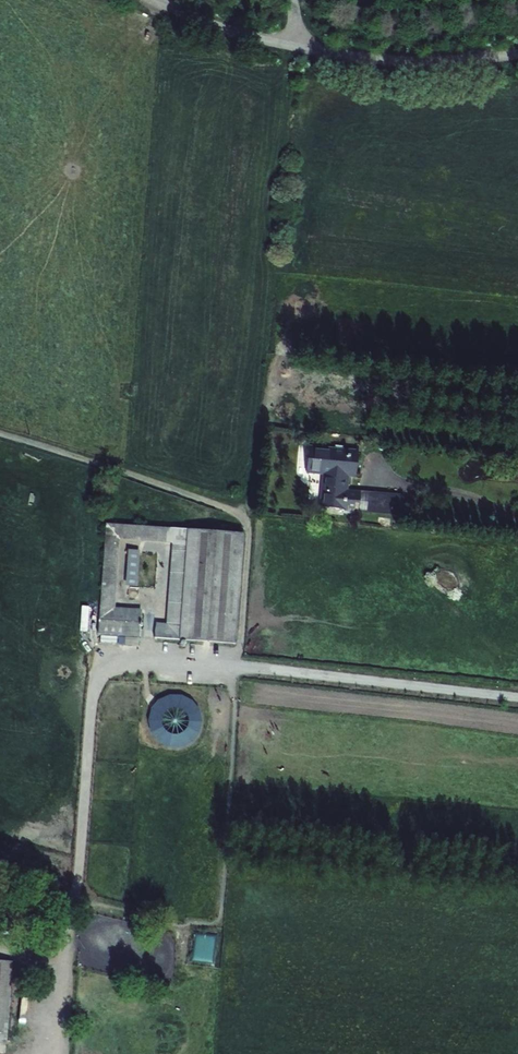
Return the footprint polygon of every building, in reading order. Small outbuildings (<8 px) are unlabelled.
[(355,456),(304,450),(301,475),(317,476),(313,512),(398,521),(400,499),(342,492),(344,480),(352,482),(355,456)] [(229,641),(235,530),(106,522),(100,633),(121,635),(120,643),(142,645),(144,607),(118,605),(119,590),(126,591),(127,585),(140,586),(142,550),(148,551),(148,541),(174,543),(169,621),(157,620),(156,637),(229,641)] [(167,752),(208,734),(187,688),(147,706),(167,752)] [(194,961),(215,962),(216,931),(195,930),(194,961)]
